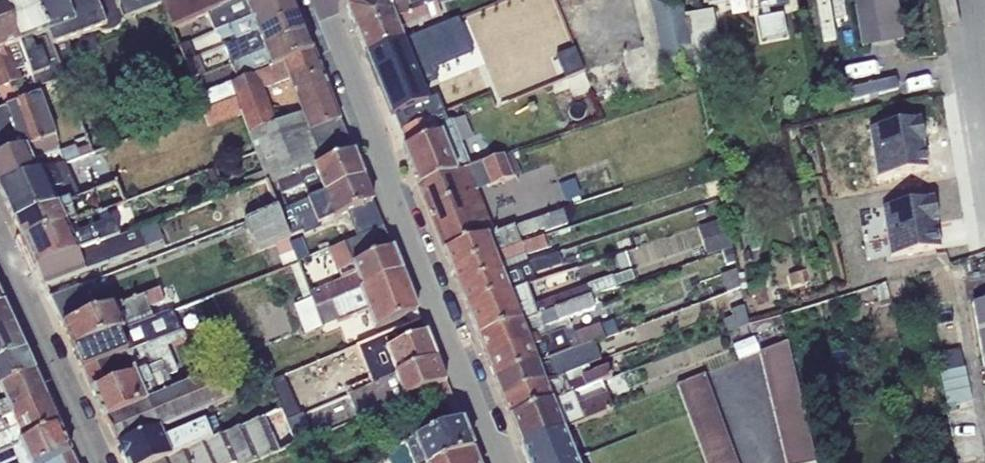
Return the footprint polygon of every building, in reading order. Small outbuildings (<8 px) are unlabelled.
[(33,0),(12,0),(4,3),(29,67),(35,83),(37,89),(64,79),(33,0)] [(162,5),(161,0),(33,0),(64,79),(70,94),(86,88),(68,42),(106,28),(108,34),(115,32),(118,30),(122,25),(124,20),(123,19),(162,5)] [(162,5),(172,30),(207,14),(236,0),(237,0),(172,0),(162,5)] [(236,0),(207,14),(214,30),(216,29),(288,0),(237,0),(236,0)] [(291,0),(288,0),(216,29),(222,42),(230,39),(231,44),(298,17),(291,0)] [(352,1),(351,0),(346,9),(357,35),(436,4),(435,0),(356,0),(352,1)] [(684,15),(681,0),(651,0),(649,0),(667,87),(698,81),(697,78),(684,15)] [(709,11),(684,15),(697,78),(725,72),(712,6),(745,0),(707,0),(709,11)] [(763,19),(757,20),(762,42),(787,37),(782,14),(769,17),(768,8),(790,4),(789,0),(759,0),(763,19)] [(862,47),(903,40),(896,0),(854,0),(862,47)] [(0,4),(0,58),(18,103),(40,95),(37,89),(35,83),(24,87),(18,71),(29,67),(4,3),(0,4)] [(441,15),(436,4),(357,35),(365,55),(404,40),(401,32),(441,15)] [(305,35),(298,17),(231,44),(224,47),(231,65),(305,35)] [(401,130),(444,112),(437,95),(427,100),(421,85),(438,78),(435,69),(473,53),(459,19),(404,40),(365,55),(378,86),(391,118),(395,116),(401,130)] [(312,52),(305,35),(231,65),(237,79),(312,52)] [(575,48),(557,54),(566,78),(583,72),(575,48)] [(242,115),(268,185),(353,152),(314,51),(312,52),(237,79),(230,83),(236,100),(242,115)] [(6,107),(18,103),(0,58),(0,94),(6,107)] [(236,100),(230,83),(196,95),(203,113),(236,100)] [(40,95),(18,103),(6,107),(0,110),(0,157),(55,139),(40,95)] [(242,115),(236,100),(203,113),(209,128),(242,115)] [(408,146),(403,148),(418,185),(471,165),(453,121),(448,122),(444,112),(401,130),(408,146)] [(920,120),(869,128),(878,177),(927,169),(923,144),(925,144),(920,120)] [(0,157),(0,187),(37,174),(32,162),(60,150),(55,139),(0,157)] [(75,146),(60,152),(65,164),(93,154),(90,145),(77,150),(75,146)] [(471,165),(418,185),(444,251),(495,231),(478,191),(521,175),(512,150),(471,165)] [(363,178),(353,152),(268,185),(278,211),(287,208),(282,194),(303,186),(309,199),(363,178)] [(0,187),(0,190),(14,222),(79,198),(65,164),(37,174),(0,187)] [(383,226),(363,178),(309,199),(287,208),(278,211),(289,240),(348,214),(357,237),(383,226)] [(573,180),(558,186),(565,202),(580,196),(573,180)] [(90,193),(79,198),(14,222),(23,241),(97,213),(90,193)] [(934,199),(883,207),(891,256),(940,248),(936,223),(938,223),(934,199)] [(106,209),(97,213),(23,241),(36,268),(117,238),(106,209)] [(496,235),(495,231),(444,251),(452,270),(520,242),(519,239),(544,231),(545,233),(568,226),(563,210),(496,235)] [(289,240),(278,211),(246,223),(257,252),(275,246),(289,240)] [(723,220),(698,228),(707,256),(732,248),(723,220)] [(157,223),(117,238),(36,268),(44,287),(145,249),(145,247),(163,240),(157,223)] [(401,272),(383,226),(357,237),(328,249),(341,280),(309,293),(314,308),(401,272)] [(303,237),(290,242),(298,262),(311,257),(303,237)] [(521,245),(520,242),(452,270),(459,289),(527,261),(525,256),(548,248),(544,237),(521,245)] [(289,240),(275,246),(284,269),(298,263),(298,262),(290,242),(289,240)] [(527,285),(466,307),(478,337),(591,298),(617,289),(616,287),(642,278),(639,267),(632,269),(627,252),(615,256),(620,274),(534,305),(527,285)] [(527,261),(459,289),(466,307),(527,285),(536,282),(534,275),(562,265),(559,254),(529,266),(527,261)] [(420,319),(401,272),(314,308),(309,293),(298,263),(291,268),(302,297),(297,300),(299,305),(294,306),(305,335),(338,321),(339,323),(367,311),(377,338),(420,319)] [(748,288),(745,273),(737,275),(736,270),(721,275),(727,293),(740,288),(740,291),(748,288)] [(885,281),(873,285),(880,310),(892,305),(885,281)] [(80,285),(49,297),(63,326),(94,315),(80,285)] [(160,289),(94,315),(63,326),(73,349),(153,319),(150,308),(165,303),(160,289)] [(591,298),(478,337),(486,358),(571,326),(568,319),(595,310),(591,298)] [(972,303),(984,374),(984,300),(972,303)] [(2,304),(0,305),(0,362),(24,351),(2,304)] [(747,326),(743,305),(730,311),(732,317),(725,320),(729,330),(736,327),(737,330),(747,326)] [(153,319),(73,349),(82,370),(181,330),(173,311),(153,319)] [(353,394),(436,359),(420,319),(377,338),(337,354),(353,394)] [(571,326),(486,358),(495,380),(594,343),(618,333),(613,320),(575,335),(571,326)] [(181,330),(82,370),(105,419),(173,388),(167,376),(177,372),(168,348),(187,339),(183,330),(181,330)] [(738,360),(760,352),(754,337),(732,346),(738,360)] [(786,462),(810,462),(816,462),(786,342),(759,352),(786,462)] [(594,343),(495,380),(502,399),(588,365),(601,360),(594,343)] [(960,349),(936,355),(947,406),(971,401),(960,349)] [(24,351),(0,362),(0,387),(33,372),(24,351)] [(417,394),(445,382),(436,359),(353,394),(348,397),(358,419),(417,394)] [(588,365),(502,399),(509,418),(574,393),(613,378),(608,367),(592,373),(588,365)] [(173,388),(105,419),(117,446),(160,428),(232,398),(219,367),(173,388)] [(33,372),(0,387),(0,420),(45,398),(33,372)] [(678,386),(706,462),(737,462),(703,374),(678,386)] [(432,433),(461,422),(445,382),(417,394),(432,433)] [(574,393),(509,418),(521,446),(564,429),(613,409),(607,394),(578,405),(574,393)] [(45,398),(0,420),(0,453),(58,427),(45,398)] [(154,462),(245,462),(296,445),(286,423),(279,406),(221,432),(154,462)] [(286,423),(296,445),(313,438),(304,415),(286,423)] [(117,446),(125,462),(154,462),(221,432),(214,417),(165,439),(160,428),(117,446)] [(472,450),(461,422),(432,433),(386,450),(390,462),(440,462),(472,450)] [(58,427),(0,453),(0,462),(75,462),(58,427)] [(521,446),(527,462),(564,462),(576,458),(564,429),(521,446)] [(472,450),(440,462),(478,462),(472,450)]
